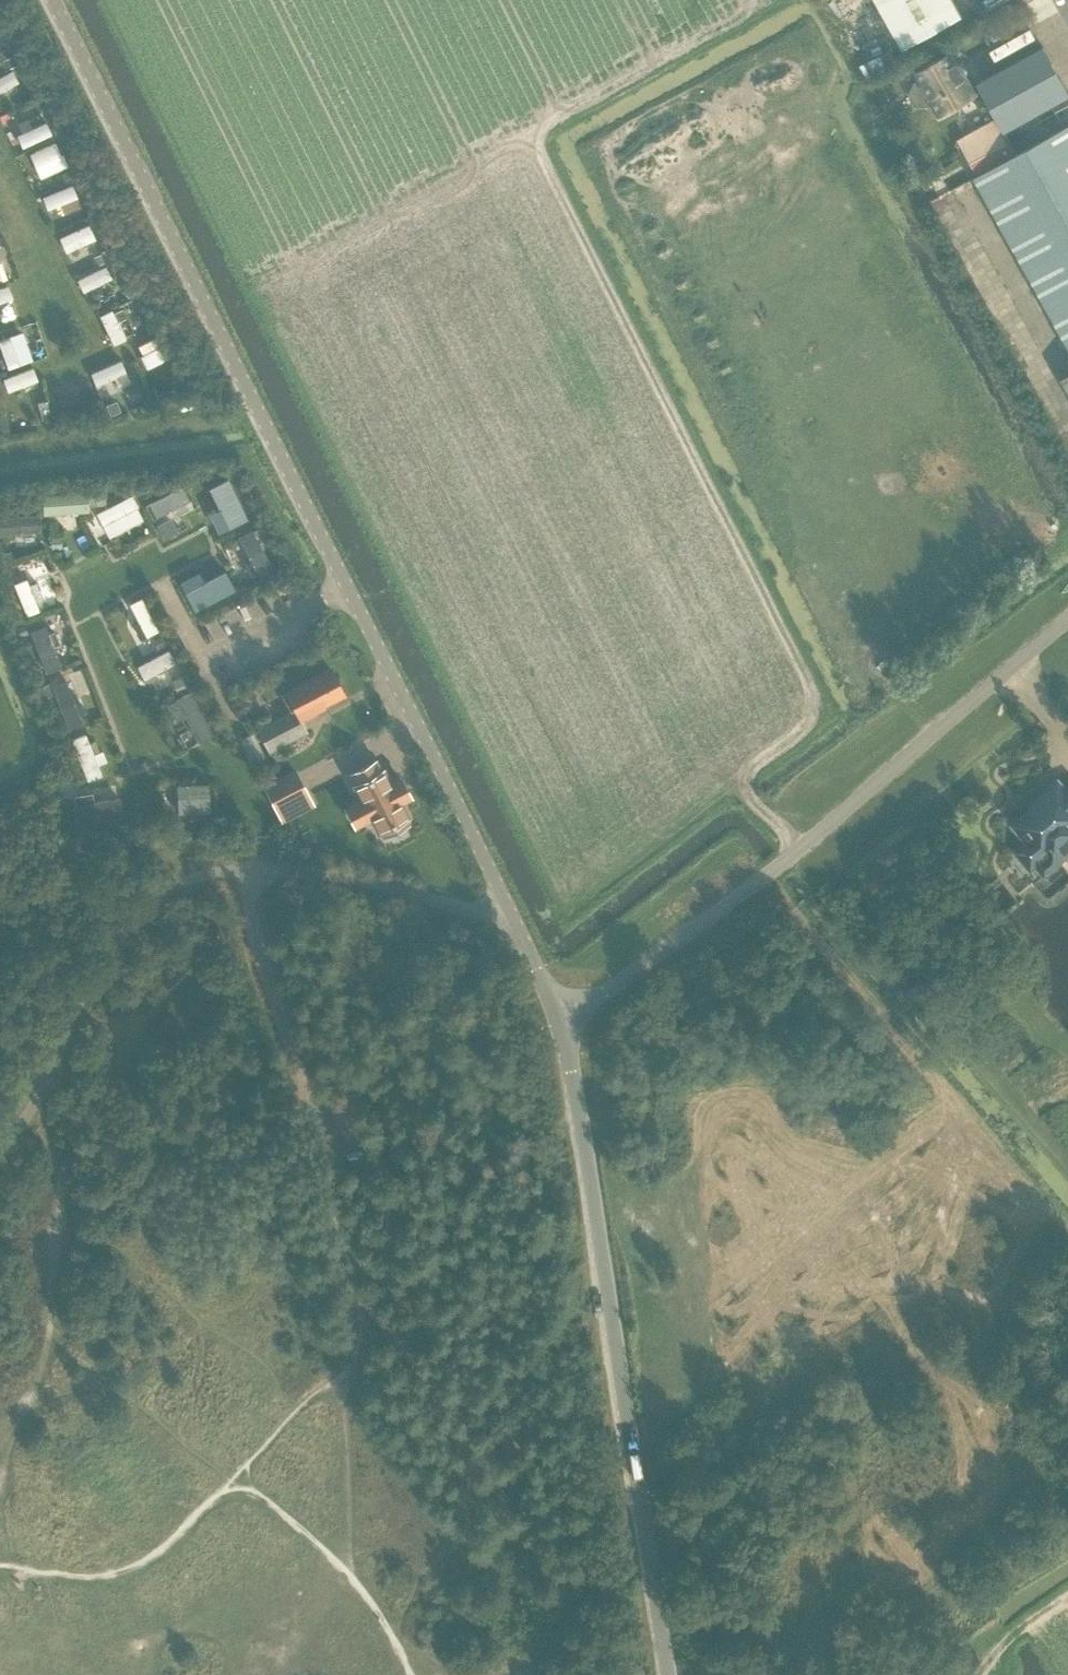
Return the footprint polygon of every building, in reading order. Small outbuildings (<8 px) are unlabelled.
[(905,48),(964,16),(955,0),(878,0),(905,48)] [(977,85),(997,118),(1017,154),(1067,126),(1067,93),(1042,47),(977,85)] [(954,51),(943,57),(915,73),(920,82),(914,85),(910,96),(915,105),(926,106),(931,103),(939,117),(978,95),(967,76),(968,71),(965,66),(960,63),(954,51)] [(997,118),(957,139),(977,176),(1017,154),(997,118)] [(977,176),(974,178),(1067,345),(1067,126),(1017,154),(977,176)] [(305,723),(318,716),(315,710),(344,696),(331,668),(284,692),(285,692),(280,695),(289,711),(257,728),(270,753),(309,732),(305,723)] [(254,764),(266,757),(254,733),(241,739),(254,764)] [(376,762),(352,774),(354,779),(353,779),(356,786),(355,786),(362,801),(357,803),(366,821),(371,818),(379,833),(382,831),(384,836),(408,823),(406,819),(408,817),(401,803),(405,801),(396,783),(391,785),(384,771),(381,772),(376,762)] [(299,769),(266,786),(279,812),(312,795),(299,769)] [(1013,825),(1028,842),(1022,847),(1019,852),(1021,857),(1027,863),(1032,866),(1036,864),(1055,848),(1063,858),(1067,854),(1067,791),(1067,792),(1059,781),(1043,795),(1042,796),(1042,798),(1042,799),(1043,800),(1013,825)] [(179,814),(211,813),(209,784),(177,785),(179,814)] [(205,825),(216,825),(215,815),(205,815),(205,825)]
